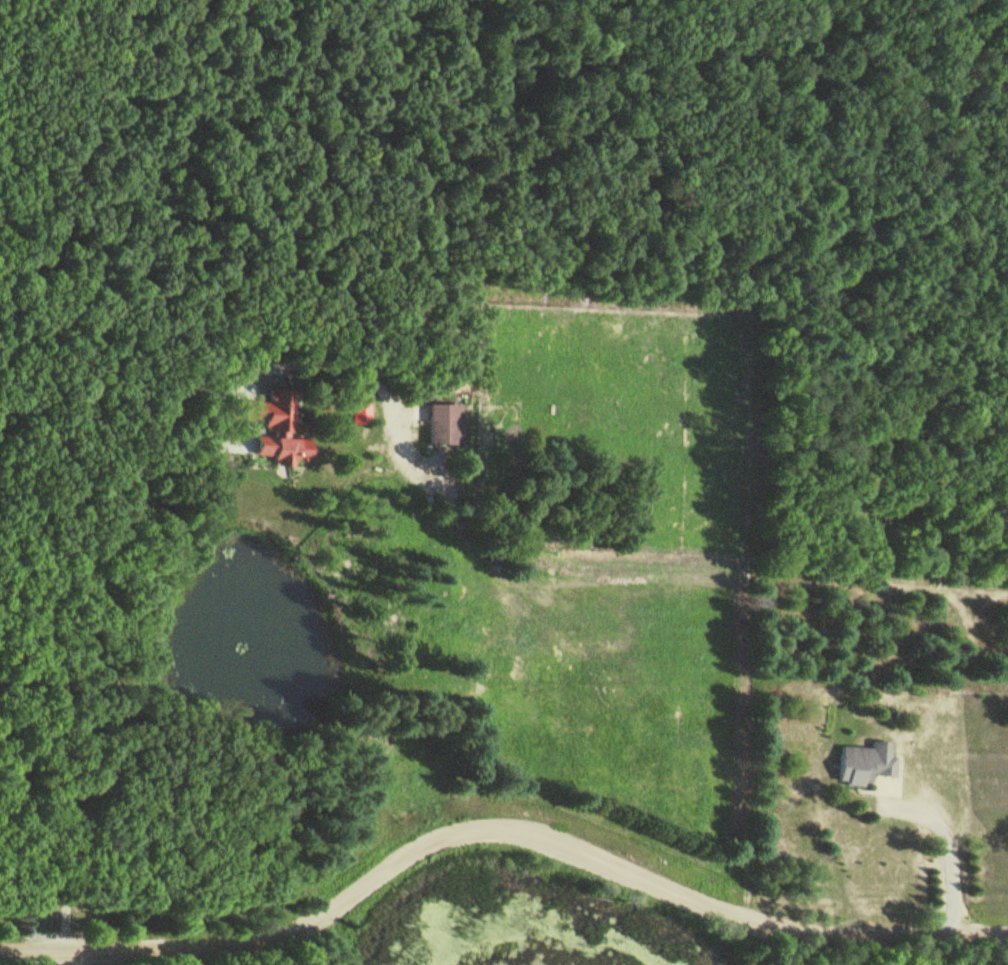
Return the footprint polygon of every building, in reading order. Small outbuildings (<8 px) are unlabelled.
[(245,398),(244,416),(261,417),(260,424),(265,424),(265,428),(272,429),(271,435),(254,434),(253,453),(270,453),(270,457),(273,457),(272,462),(289,463),(290,458),(307,459),(308,436),(285,435),(285,430),(289,430),(292,388),(267,386),(267,399),(245,398)] [(428,402),(428,442),(461,442),(461,402),(428,402)] [(889,740),(888,755),(895,756),(894,775),(874,774),(875,771),(869,771),(868,781),(861,780),(861,784),(844,783),(845,779),(837,779),(839,744),(871,745),(871,739),(889,740)]
